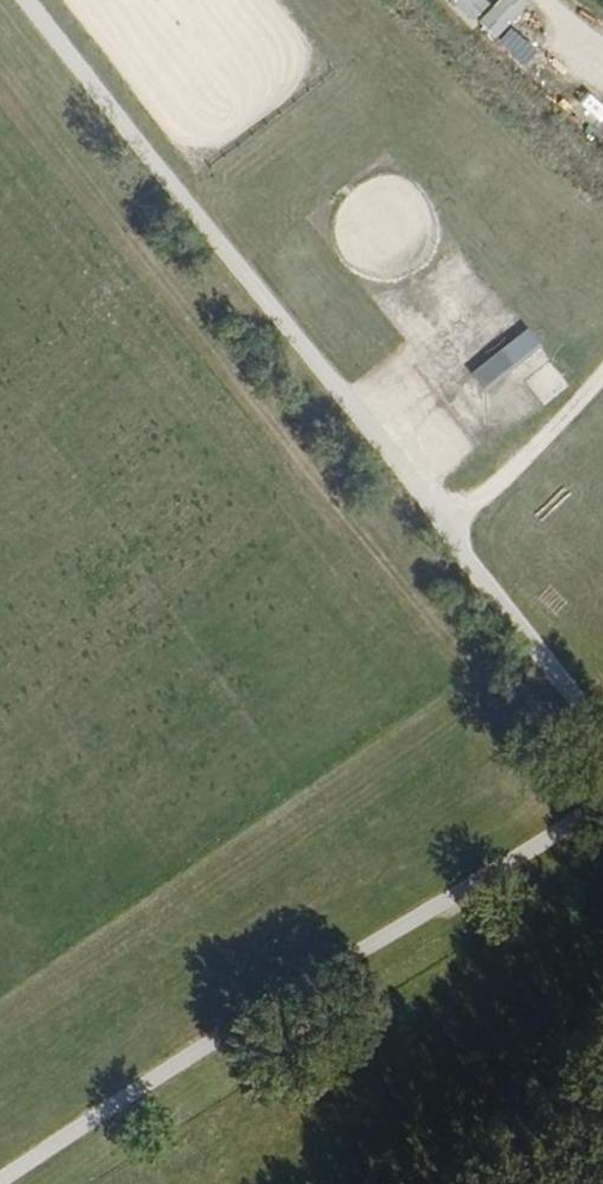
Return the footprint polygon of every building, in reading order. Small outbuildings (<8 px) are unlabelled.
[(487,0),(454,0),(475,19),(490,3),(487,0)] [(480,19),(496,34),(527,3),(524,0),(499,0),(480,19)] [(506,37),(496,53),(521,69),(530,53),(506,37)] [(529,329),(473,372),(487,391),(543,348),(529,329)]
